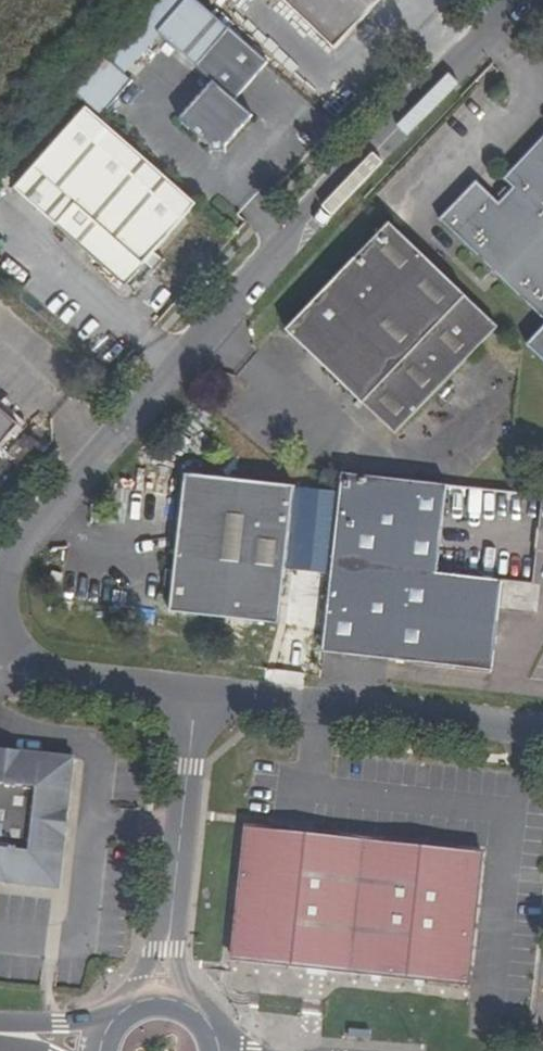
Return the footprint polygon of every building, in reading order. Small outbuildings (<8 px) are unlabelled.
[(383,0),(283,0),(336,51),(383,0)] [(211,13),(176,54),(195,71),(230,30),(211,13)] [(270,64),(230,30),(195,71),(213,87),(181,125),(211,153),(212,157),(227,157),(227,150),(254,119),(236,103),(270,64)] [(100,118),(131,82),(102,57),(71,92),(87,106),(100,118)] [(146,262),(155,252),(198,203),(100,118),(87,106),(15,189),(125,285),(146,262)] [(499,201),(476,180),(439,218),(542,318),(542,136),(504,177),(514,186),(499,201)] [(498,326),(391,223),(287,331),(395,434),(498,326)] [(155,252),(146,262),(156,270),(165,260),(155,252)] [(526,344),(542,360),(542,326),(526,344)] [(0,407),(0,449),(21,426),(0,407)] [(491,671),(501,581),(438,573),(446,484),(341,473),(323,652),(491,671)] [(171,613),(279,625),(294,487),(185,475),(175,571),(173,589),(171,613)] [(173,589),(175,571),(166,570),(164,588),(173,589)] [(59,889),(73,758),(0,750),(0,882),(59,889)] [(482,852),(247,826),(233,957),(468,983),(482,852)]
